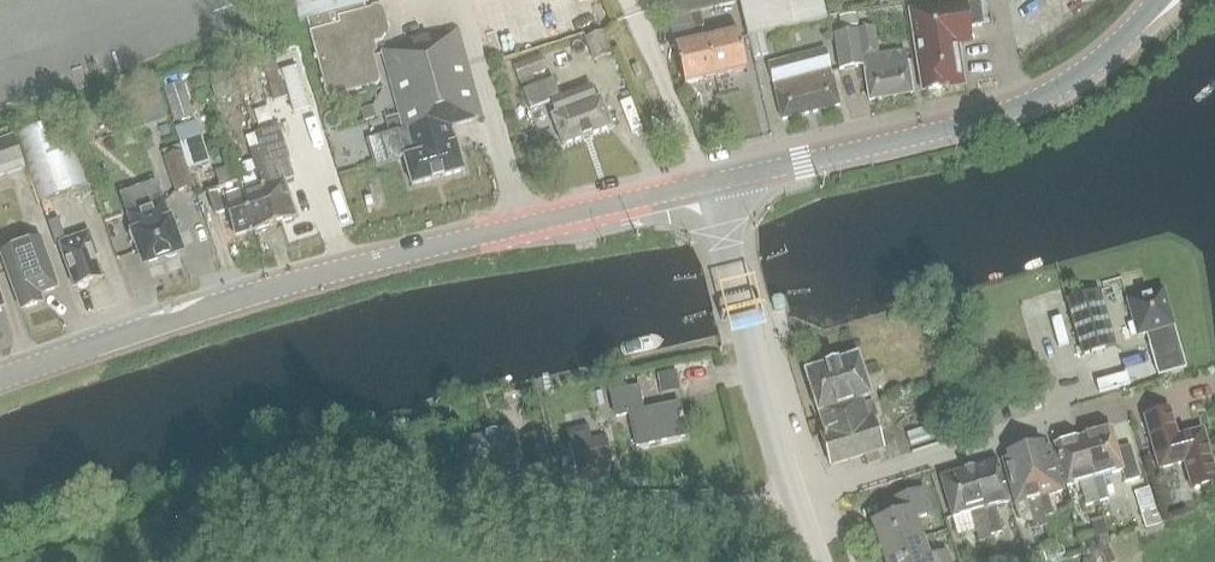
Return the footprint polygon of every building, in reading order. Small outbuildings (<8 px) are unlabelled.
[(299,24),(307,22),(310,34),(309,34),(326,95),(331,98),(377,86),(380,81),(373,56),(368,53),(366,54),(364,46),(381,41),(387,32),(381,11),(376,8),(366,11),(364,5),(369,4),(368,0),(293,0),(299,24)] [(693,15),(690,0),(663,0),(668,21),(693,15)] [(708,11),(722,8),(720,0),(705,0),(708,11)] [(747,38),(827,20),(822,0),(738,0),(747,38)] [(921,93),(967,87),(961,47),(973,44),(971,28),(986,25),(982,0),(941,0),(942,4),(907,9),(921,93)] [(857,25),(856,15),(840,17),(842,27),(857,25)] [(859,31),(835,35),(839,70),(864,66),(864,67),(869,102),(913,94),(908,60),(906,61),(905,50),(880,55),(877,29),(859,31)] [(413,186),(413,185),(463,172),(464,172),(456,141),(455,142),(451,128),(476,120),(482,118),(458,30),(381,51),(403,130),(398,132),(404,156),(403,157),(411,186),(413,186)] [(604,32),(585,40),(594,63),(614,55),(604,32)] [(736,32),(707,39),(718,79),(747,72),(736,32)] [(684,87),(718,79),(707,39),(675,46),(684,87)] [(782,120),(839,106),(825,49),(768,62),(782,120)] [(522,90),(550,79),(541,55),(513,66),(522,90)] [(275,57),(260,62),(274,103),(288,98),(275,57)] [(590,86),(561,97),(554,80),(523,91),(531,113),(551,105),(554,115),(550,117),(562,147),(612,128),(600,98),(596,99),(590,86)] [(163,90),(174,123),(194,117),(183,83),(163,90)] [(128,104),(132,124),(167,119),(164,97),(155,99),(156,110),(145,112),(143,101),(128,104)] [(363,121),(375,118),(372,107),(360,110),(363,121)] [(65,116),(17,134),(43,203),(91,185),(65,116)] [(196,122),(175,129),(189,170),(209,164),(196,122)] [(255,135),(259,149),(276,205),(271,206),(277,225),(297,219),(285,182),(293,179),(287,159),(288,159),(279,127),(255,135)] [(14,134),(0,139),(0,176),(26,166),(14,134)] [(260,187),(242,193),(254,232),(277,225),(271,206),(276,205),(259,149),(250,152),(260,187)] [(194,186),(182,151),(163,157),(175,192),(194,186)] [(234,238),(254,232),(242,193),(232,166),(214,172),(219,188),(207,192),(214,216),(226,212),(234,238)] [(157,182),(120,196),(132,229),(130,230),(143,267),(165,260),(169,261),(176,258),(178,255),(185,253),(171,215),(169,216),(157,182)] [(66,240),(61,224),(47,229),(53,244),(57,243),(66,240)] [(73,291),(103,280),(95,259),(98,258),(89,232),(66,240),(57,243),(73,291)] [(40,295),(58,288),(49,262),(48,262),(39,238),(0,252),(0,255),(8,277),(7,277),(20,312),(43,303),(40,295)] [(1155,367),(1158,366),(1161,377),(1186,369),(1174,327),(1175,326),(1164,288),(1126,299),(1137,338),(1146,335),(1155,367)] [(1100,290),(1066,300),(1082,355),(1116,345),(1100,290)] [(771,302),(774,312),(777,314),(783,312),(785,309),(783,299),(779,297),(773,299),(771,302)] [(963,320),(958,303),(941,308),(946,325),(963,320)] [(970,349),(985,349),(985,334),(970,334),(970,349)] [(883,450),(872,417),(869,418),(863,400),(872,397),(859,355),(805,372),(825,432),(820,434),(831,466),(864,456),(878,451),(883,450)] [(676,371),(657,374),(659,387),(678,384),(676,371)] [(638,389),(609,395),(614,418),(628,415),(635,448),(686,437),(678,403),(643,410),(638,389)] [(1177,437),(1169,410),(1144,417),(1159,470),(1184,463),(1192,490),(1214,484),(1214,475),(1202,430),(1177,437)] [(938,440),(933,426),(906,435),(911,449),(938,440)] [(502,482),(525,476),(526,475),(521,454),(519,455),(512,428),(470,439),(470,440),(456,444),(462,466),(473,463),(478,480),(500,475),(502,482)] [(1117,450),(1111,429),(1083,437),(1101,502),(1110,500),(1103,476),(1123,470),(1126,482),(1140,478),(1131,446),(1117,450)] [(532,480),(555,475),(546,432),(523,437),(532,480)] [(607,435),(568,444),(575,472),(614,463),(607,435)] [(1101,502),(1083,437),(1055,445),(1066,486),(1080,482),(1087,506),(1101,502)] [(1053,515),(1047,496),(1063,491),(1050,446),(1044,448),(1043,444),(1025,450),(1044,518),(1053,515)] [(1047,526),(1044,518),(1025,450),(1007,455),(1008,458),(1002,460),(1014,505),(1027,501),(1035,529),(1047,526)] [(881,462),(878,451),(864,456),(867,466),(881,462)] [(997,461),(969,469),(988,536),(1001,533),(993,506),(1009,502),(997,461)] [(989,540),(988,536),(969,469),(941,477),(952,518),(968,513),(977,544),(989,540)] [(1149,488),(1134,493),(1146,530),(1161,525),(1149,488)] [(882,552),(923,538),(916,520),(933,514),(924,490),(896,500),(901,513),(871,524),(882,552)] [(1104,521),(1091,525),(1094,538),(1108,534),(1104,521)] [(885,561),(951,561),(947,550),(930,556),(923,538),(882,552),(885,561)] [(1065,554),(1062,547),(1053,550),(1056,558),(1065,554)] [(1099,553),(1104,561),(1115,561),(1116,561),(1109,548),(1099,553)]
